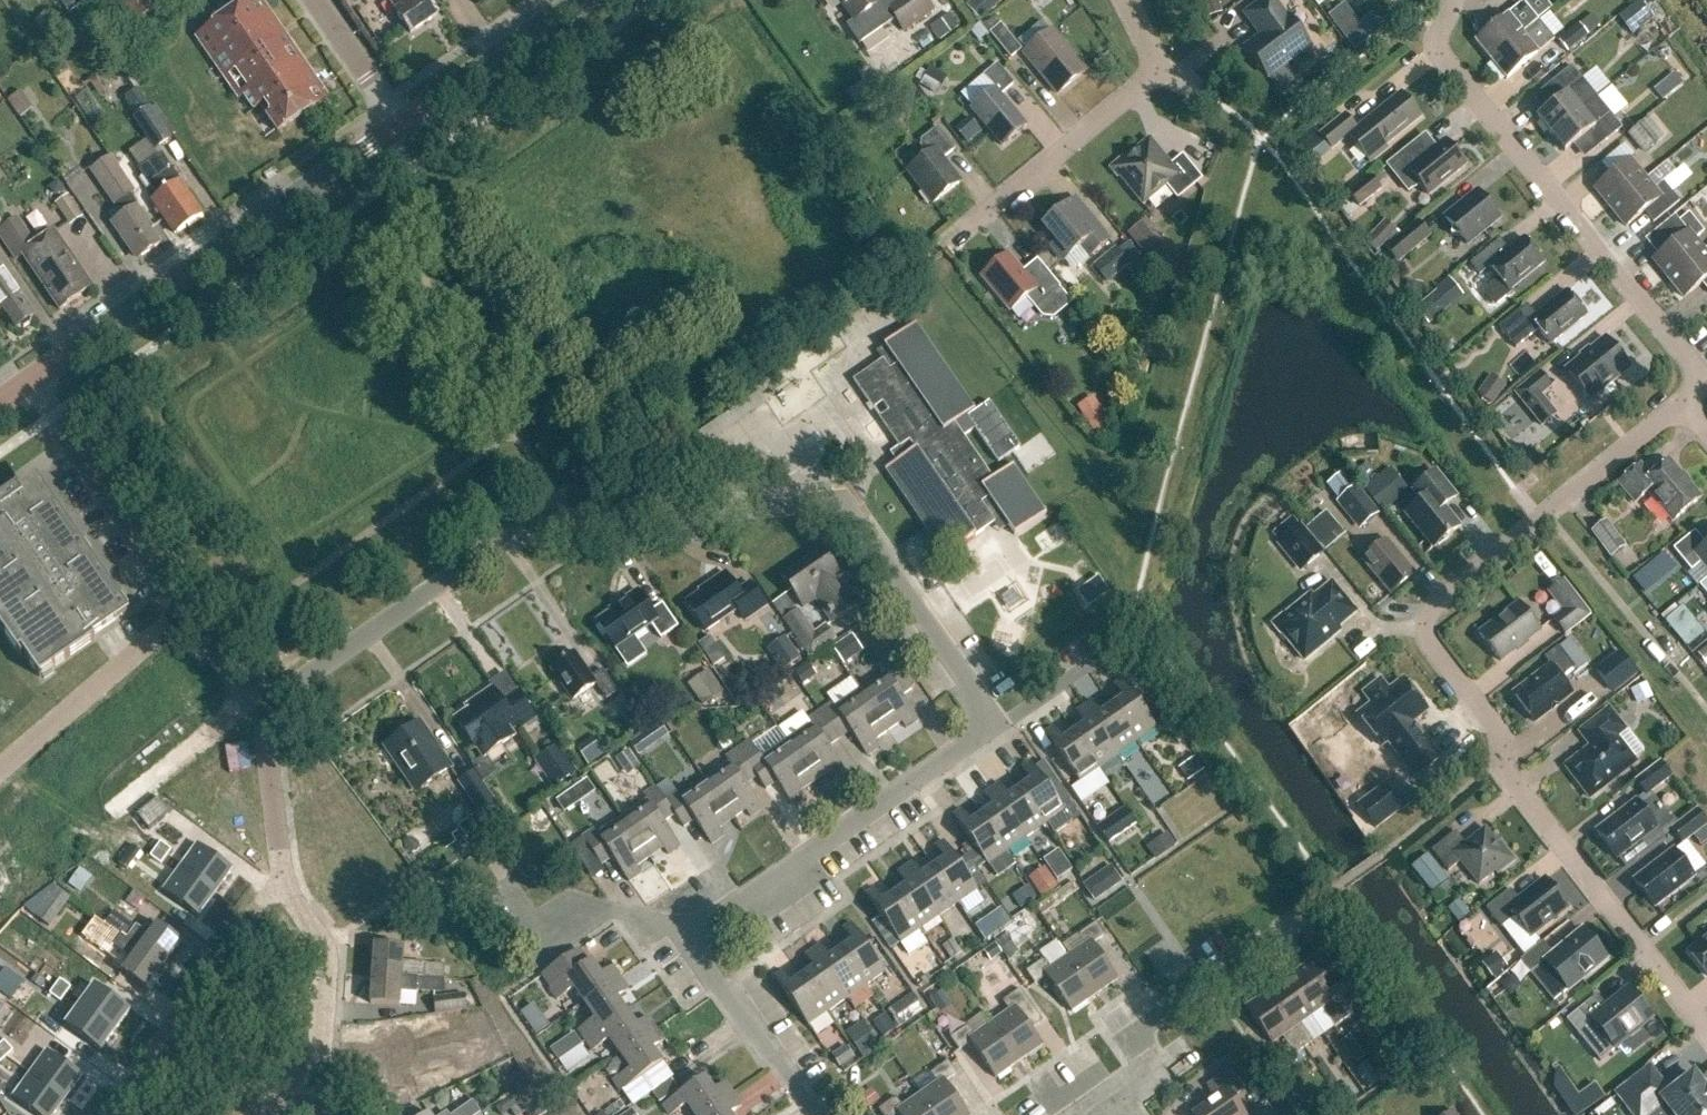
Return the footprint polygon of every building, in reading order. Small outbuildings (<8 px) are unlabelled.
[(66,9),(79,0),(59,0),(66,9)] [(144,0),(121,0),(135,21),(151,10),(144,0)] [(278,133),(329,98),(262,0),(250,0),(196,37),(239,100),(244,97),(254,111),(260,107),(267,117),(278,133)] [(410,34),(438,16),(427,0),(389,0),(397,12),(396,13),(410,34)] [(854,22),(883,2),(882,0),(839,0),(854,22)] [(888,10),(904,32),(934,10),(927,0),(903,0),(888,10)] [(982,16),(1000,0),(969,0),(969,1),(982,16)] [(1217,0),(1211,0),(1202,2),(1206,18),(1220,14),(1217,0)] [(1269,77),(1311,46),(1289,15),(1287,17),(1275,0),(1263,0),(1245,13),(1261,35),(1246,46),(1269,77)] [(1632,34),(1653,17),(1639,0),(1638,0),(1618,16),(1632,34)] [(1523,1),(1475,41),(1491,60),(1539,21),(1523,1)] [(1362,22),(1345,35),(1356,50),(1385,28),(1374,13),(1362,22)] [(1558,42),(1567,52),(1601,25),(1592,14),(1558,42)] [(1539,21),(1491,60),(1506,79),(1554,40),(1539,21)] [(990,33),(1011,58),(1022,49),(1001,24),(990,33)] [(922,39),(928,49),(944,39),(937,29),(922,39)] [(1086,71),(1053,30),(1024,53),(1058,94),(1086,71)] [(995,88),(971,108),(1003,146),(1027,125),(1001,95),(1015,83),(998,63),(984,75),(995,88)] [(1603,89),(1615,82),(1603,64),(1592,71),(1603,89)] [(1537,117),(1551,134),(1581,109),(1575,101),(1590,88),(1572,65),(1550,83),(1561,97),(1537,117)] [(920,85),(933,93),(942,76),(929,69),(920,85)] [(1657,86),(1666,97),(1683,83),(1674,72),(1657,86)] [(1365,122),(1356,128),(1349,136),(1371,162),(1388,148),(1386,145),(1421,117),(1401,92),(1365,122)] [(1604,104),(1597,96),(1581,109),(1551,134),(1565,151),(1590,131),(1601,145),(1623,127),(1604,104)] [(133,120),(156,153),(174,140),(151,108),(133,120)] [(1345,114),(1320,134),(1332,149),(1349,136),(1356,128),(1345,114)] [(1658,142),(1642,123),(1628,134),(1644,153),(1658,142)] [(908,170),(934,203),(960,182),(943,159),(955,149),(938,127),(921,140),(921,146),(927,155),(908,170)] [(1419,183),(1429,195),(1466,165),(1459,157),(1460,154),(1454,147),(1451,147),(1448,143),(1438,152),(1424,135),(1387,165),(1409,191),(1419,183)] [(1118,177),(1120,176),(1143,204),(1167,185),(1178,199),(1203,178),(1183,154),(1171,164),(1150,138),(1124,159),(1122,157),(1110,167),(1118,177)] [(158,197),(152,202),(175,234),(204,214),(162,156),(140,172),(158,197)] [(110,158),(89,171),(113,207),(117,205),(129,196),(133,193),(110,158)] [(1595,188),(1611,207),(1646,178),(1630,159),(1595,188)] [(1350,194),(1359,206),(1380,189),(1371,177),(1350,194)] [(1611,207),(1626,226),(1644,211),(1653,222),(1680,201),(1664,181),(1654,189),(1646,178),(1611,207)] [(1460,236),(1467,244),(1499,217),(1478,191),(1468,199),(1459,203),(1460,205),(1445,217),(1452,226),(1451,235),(1460,236)] [(57,203),(72,225),(86,216),(71,194),(57,203)] [(124,216),(110,225),(126,248),(130,246),(139,260),(160,245),(150,232),(153,230),(129,196),(117,205),(124,216)] [(1058,241),(1052,245),(1064,260),(1082,245),(1090,256),(1110,240),(1092,219),(1082,228),(1065,207),(1056,215),(1053,213),(1050,214),(1047,216),(1046,219),(1047,222),(1044,225),(1058,241)] [(1653,259),(1669,279),(1704,250),(1695,239),(1704,231),(1689,213),(1663,234),(1671,244),(1653,259)] [(59,311),(93,288),(55,231),(35,245),(18,219),(0,231),(0,236),(16,260),(23,256),(59,311)] [(1386,221),(1366,242),(1377,252),(1396,230),(1386,221)] [(1386,248),(1398,263),(1430,236),(1418,222),(1386,248)] [(1142,224),(1128,235),(1149,261),(1163,249),(1142,224)] [(1489,266),(1499,278),(1486,289),(1486,294),(1493,303),(1498,303),(1512,292),(1510,290),(1544,262),(1524,238),(1502,256),(1494,245),(1471,263),(1480,274),(1489,266)] [(1118,250),(1104,262),(1105,264),(1098,270),(1108,282),(1112,278),(1117,284),(1131,273),(1126,267),(1129,264),(1118,250)] [(1684,297),(1702,283),(1706,288),(1706,254),(1704,250),(1669,279),(1684,297)] [(1061,287),(1038,259),(1023,271),(1009,253),(981,276),(1010,311),(1027,297),(1043,316),(1053,317),(1072,302),(1060,287),(1061,287)] [(18,328),(36,315),(21,294),(25,292),(6,265),(3,267),(0,263),(0,308),(3,306),(18,328)] [(1414,307),(1427,322),(1449,304),(1446,300),(1459,289),(1448,275),(1434,287),(1436,289),(1414,307)] [(1401,296),(1419,299),(1421,284),(1403,281),(1401,296)] [(1499,327),(1516,348),(1539,329),(1551,344),(1587,315),(1567,290),(1531,319),(1522,308),(1499,327)] [(888,355),(851,380),(877,418),(886,432),(903,456),(883,470),(884,472),(942,557),(973,536),(974,537),(1001,518),(1013,535),(1044,514),(1015,471),(1012,466),(993,479),(964,437),(975,430),(998,463),(1012,453),(1013,453),(1021,448),(1021,447),(989,402),(967,418),(966,417),(974,411),(974,410),(915,323),(882,346),(888,355)] [(1605,337),(1565,369),(1591,400),(1630,368),(1605,337)] [(1540,372),(1515,392),(1542,425),(1557,414),(1541,395),(1551,386),(1540,372)] [(1635,502),(1647,492),(1673,521),(1701,497),(1669,459),(1651,476),(1641,464),(1618,483),(1635,502)] [(1435,472),(1414,489),(1422,499),(1406,512),(1434,547),(1459,527),(1443,508),(1455,498),(1435,472)] [(1379,513),(1357,485),(1339,499),(1362,527),(1379,513)] [(43,677),(45,676),(41,671),(51,664),(54,669),(98,639),(96,635),(125,615),(38,488),(26,496),(20,488),(0,501),(0,622),(24,657),(25,656),(21,651),(24,650),(43,677)] [(1305,528),(1323,551),(1344,534),(1325,511),(1305,528)] [(1278,541),(1275,543),(1299,572),(1323,552),(1299,523),(1296,525),(1290,518),(1271,533),(1278,541)] [(1588,530),(1608,557),(1624,545),(1605,518),(1588,530)] [(1706,544),(1695,531),(1674,549),(1692,571),(1703,563),(1706,568),(1706,543),(1706,544)] [(1362,559),(1391,594),(1416,574),(1387,539),(1362,559)] [(804,607),(816,599),(832,623),(857,606),(830,568),(834,566),(822,548),(782,576),(804,607)] [(712,585),(686,602),(706,631),(738,609),(746,620),(766,606),(750,582),(738,591),(725,572),(710,583),(712,585)] [(1564,611),(1553,619),(1565,634),(1590,615),(1563,580),(1549,591),(1564,611)] [(1284,616),(1282,614),(1271,623),(1281,634),(1282,633),(1304,660),(1340,630),(1336,625),(1355,609),(1334,584),(1315,599),(1311,594),(1284,616)] [(609,609),(611,612),(597,622),(615,648),(651,624),(661,639),(678,627),(662,604),(651,611),(637,590),(609,609)] [(788,623),(784,625),(807,660),(838,640),(828,624),(817,631),(802,608),(798,610),(787,594),(774,602),(788,623)] [(1519,602),(1479,633),(1501,661),(1541,630),(1519,602)] [(1677,611),(1665,620),(1687,647),(1699,638),(1677,611)] [(1550,665),(1513,694),(1535,722),(1572,693),(1561,678),(1575,667),(1559,646),(1544,657),(1550,665)] [(1621,649),(1596,669),(1615,692),(1640,672),(1621,649)] [(602,670),(592,677),(574,652),(550,669),(573,701),(596,685),(606,699),(617,692),(602,670)] [(885,674),(859,692),(886,731),(901,722),(906,728),(918,720),(901,695),(911,689),(889,657),(878,665),(885,674)] [(1347,694),(1376,671),(1369,663),(1340,685),(1340,684),(1329,692),(1338,704),(1348,696),(1347,694)] [(712,668),(690,683),(704,706),(727,691),(712,668)] [(760,691),(771,705),(800,684),(789,669),(760,691)] [(859,671),(833,687),(841,698),(866,683),(859,671)] [(1111,706),(1136,742),(1156,729),(1122,679),(1113,685),(1122,698),(1111,706)] [(1382,746),(1388,741),(1415,777),(1440,757),(1413,722),(1428,710),(1403,679),(1389,689),(1381,679),(1363,693),(1371,703),(1357,714),(1382,746)] [(1651,696),(1645,681),(1629,689),(1636,703),(1651,696)] [(536,717),(518,692),(503,703),(493,689),(480,698),(482,702),(456,719),(476,748),(506,727),(511,734),(536,717)] [(831,703),(819,711),(838,739),(850,731),(867,756),(880,747),(874,740),(886,731),(859,692),(835,708),(831,703)] [(1139,700),(1157,726),(1168,718),(1150,692),(1139,700)] [(1083,706),(1117,755),(1136,742),(1111,706),(1100,714),(1091,701),(1083,706)] [(1073,732),(1098,769),(1117,755),(1083,706),(1076,712),(1084,724),(1073,732)] [(1580,754),(1566,765),(1590,797),(1636,761),(1616,736),(1625,729),(1609,709),(1580,731),(1591,746),(1590,755),(1580,754)] [(811,725),(786,742),(814,782),(828,773),(832,780),(845,772),(828,747),(838,739),(819,711),(808,719),(811,725)] [(437,755),(416,725),(386,747),(416,791),(451,767),(441,752),(437,755)] [(1045,733),(1079,782),(1098,769),(1073,732),(1062,739),(1054,728),(1045,733)] [(648,748),(640,736),(630,743),(638,755),(648,748)] [(580,770),(564,742),(536,758),(552,786),(580,770)] [(758,754),(746,762),(756,777),(765,790),(777,782),(793,807),(806,799),(801,791),(814,782),(786,742),(762,759),(758,754)] [(616,758),(628,775),(640,766),(628,749),(616,758)] [(730,763),(704,780),(732,820),(746,811),(750,816),(762,808),(746,784),(756,777),(746,762),(737,750),(726,757),(730,763)] [(221,751),(200,767),(208,779),(230,763),(221,751)] [(1019,789),(1044,824),(1064,811),(1030,762),(1022,768),(1031,781),(1019,789)] [(1635,782),(1646,796),(1671,777),(1660,763),(1635,782)] [(485,817),(502,806),(477,770),(460,782),(485,817)] [(677,792),(664,801),(675,815),(684,828),(695,820),(711,843),(724,835),(719,829),(732,820),(704,780),(680,797),(677,792)] [(1145,782),(1134,786),(1143,810),(1155,805),(1145,782)] [(991,789),(1025,838),(1044,824),(1019,789),(1009,796),(999,784),(991,789)] [(623,817),(650,858),(664,849),(669,856),(681,847),(665,822),(675,815),(664,801),(655,787),(644,795),(647,800),(623,817)] [(981,815),(1006,851),(1025,838),(991,789),(984,795),(993,807),(981,815)] [(558,798),(568,813),(581,804),(571,790),(558,798)] [(1376,829),(1401,809),(1387,791),(1362,811),(1376,829)] [(1635,800),(1596,831),(1617,858),(1657,828),(1635,800)] [(160,834),(176,812),(161,801),(146,823),(160,834)] [(350,817),(361,810),(356,802),(345,810),(350,817)] [(1125,808),(1097,828),(1109,844),(1137,825),(1125,808)] [(986,862),(987,865),(1006,851),(981,815),(970,823),(961,810),(953,816),(970,840),(986,862)] [(1683,843),(1706,824),(1706,823),(1697,810),(1672,828),(1683,843)] [(613,858),(630,882),(642,873),(638,867),(650,858),(623,817),(598,834),(594,830),(582,838),(601,866),(613,858)] [(1461,861),(1479,884),(1495,871),(1498,874),(1516,859),(1502,841),(1498,844),(1485,828),(1466,843),(1456,831),(1432,850),(1448,871),(1461,861)] [(1167,836),(1149,848),(1157,859),(1174,846),(1167,836)] [(933,867),(957,904),(977,890),(975,887),(959,864),(943,840),(936,846),(944,859),(933,867)] [(970,840),(961,846),(969,858),(976,869),(986,862),(970,840)] [(155,850),(166,858),(172,851),(161,843),(155,850)] [(181,868),(216,894),(233,870),(198,845),(181,868)] [(1633,879),(1654,907),(1694,876),(1673,849),(1633,879)] [(150,857),(161,865),(166,858),(155,850),(150,857)] [(1442,872),(1426,853),(1410,867),(1426,886),(1442,872)] [(959,864),(975,887),(984,880),(969,858),(959,864)] [(904,868),(938,917),(957,904),(933,867),(922,875),(913,862),(904,868)] [(1027,877),(1043,900),(1060,889),(1044,866),(1027,877)] [(199,918),(216,894),(181,868),(163,892),(199,918)] [(894,894),(919,930),(938,917),(904,868),(897,873),(905,886),(894,894)] [(67,885),(78,892),(86,880),(75,873),(67,885)] [(405,873),(393,880),(399,888),(410,880),(405,873)] [(1087,884),(1084,886),(1094,900),(1111,889),(1101,874),(1087,884)] [(1510,889),(1486,908),(1501,928),(1515,917),(1530,936),(1567,907),(1545,879),(1518,900),(1510,889)] [(1029,886),(1013,896),(1020,907),(1036,897),(1029,886)] [(866,894),(900,944),(919,930),(894,894),(884,901),(875,888),(866,894)] [(1457,901),(1446,910),(1458,924),(1469,915),(1457,901)] [(975,926),(985,940),(1011,922),(1002,908),(975,926)] [(128,938),(140,947),(164,964),(181,940),(157,924),(149,934),(136,925),(135,926),(113,911),(105,922),(128,938)] [(119,949),(128,938),(105,922),(97,933),(119,949)] [(1068,957),(1095,995),(1118,979),(1093,943),(1105,935),(1096,922),(1078,935),(1085,944),(1068,957)] [(840,950),(865,985),(884,971),(851,923),(842,929),(852,942),(840,950)] [(1531,973),(1545,961),(1568,990),(1607,959),(1583,929),(1553,954),(1543,942),(1521,960),(1531,973)] [(1054,960),(1072,950),(1062,935),(1045,945),(1054,960)] [(941,945),(949,958),(960,951),(952,938),(941,945)] [(1689,952),(1706,976),(1706,938),(1689,952)] [(994,941),(982,949),(990,961),(1001,953),(994,941)] [(812,950),(846,999),(865,985),(840,950),(829,958),(820,945),(812,950)] [(122,970),(146,988),(164,964),(140,947),(122,970)] [(378,947),(375,977),(447,981),(448,966),(408,963),(409,949),(378,947)] [(575,988),(585,1003),(621,978),(613,966),(601,974),(593,963),(592,960),(588,963),(579,949),(543,974),(552,988),(550,989),(557,1000),(575,988)] [(802,977),(827,1012),(846,999),(812,950),(805,955),(814,969),(802,977)] [(1480,964),(1491,979),(1506,968),(1495,953),(1480,964)] [(1305,965),(1344,1020),(1353,1014),(1340,995),(1351,987),(1329,955),(1323,959),(1320,955),(1305,965)] [(1046,976),(1071,1011),(1095,995),(1068,957),(1051,969),(1044,959),(1026,971),(1035,984),(1046,976)] [(1289,983),(1311,1015),(1321,1008),(1334,1027),(1344,1020),(1305,965),(1291,975),(1294,980),(1289,983)] [(774,977),(808,1026),(827,1012),(802,977),(792,984),(782,971),(774,977)] [(373,1007),(405,1009),(406,993),(420,994),(420,991),(452,993),(453,981),(447,981),(375,977),(373,1007)] [(578,1030),(585,1040),(627,1012),(617,998),(629,990),(621,978),(585,1003),(596,1018),(578,1030)] [(55,988),(66,995),(71,988),(60,980),(55,988)] [(1266,993),(1305,1048),(1314,1041),(1301,1023),(1311,1015),(1289,983),(1284,987),(1281,983),(1266,993)] [(95,986),(80,1006),(115,1031),(130,1011),(95,986)] [(61,1003),(66,995),(55,988),(50,995),(61,1003)] [(992,1023),(1019,1061),(1043,1045),(1018,1009),(1029,1001),(1020,989),(1003,1001),(1009,1011),(992,1023)] [(1576,1012),(1566,1020),(1599,1060),(1615,1047),(1652,1017),(1629,989),(1607,1007),(1597,995),(1576,1012)] [(1282,1036),(1295,1055),(1305,1048),(1266,993),(1251,1003),(1254,1007),(1249,1011),(1271,1043),(1282,1036)] [(432,998),(434,1015),(466,1011),(464,995),(432,998)] [(889,1012),(899,1026),(899,1027),(924,1010),(913,995),(889,1012)] [(520,1012),(536,1034),(550,1025),(534,1002),(520,1012)] [(1394,1004),(1379,1014),(1390,1029),(1404,1019),(1394,1004)] [(101,1052),(115,1031),(80,1006),(65,1026),(101,1052)] [(610,1039),(621,1054),(656,1029),(648,1017),(636,1025),(627,1012),(585,1040),(593,1051),(610,1039)] [(971,1042),(996,1078),(1019,1061),(992,1023),(975,1035),(968,1025),(951,1037),(959,1050),(971,1042)] [(416,1029),(375,1042),(383,1070),(425,1057),(416,1029)] [(613,1081),(621,1091),(623,1090),(663,1062),(661,1060),(653,1049),(665,1041),(656,1029),(621,1054),(631,1069),(613,1081)] [(879,1048),(875,1043),(867,1030),(853,1040),(865,1058),(879,1048)] [(452,1039),(439,1043),(442,1052),(455,1048),(452,1039)] [(7,1058),(13,1052),(5,1042),(0,1046),(0,1050),(4,1055),(7,1058)] [(560,1042),(550,1049),(558,1060),(568,1053),(560,1042)] [(581,1046),(559,1061),(567,1073),(589,1058),(581,1046)] [(455,1048),(442,1052),(444,1060),(457,1056),(455,1048)] [(854,1058),(854,1057),(847,1048),(833,1058),(839,1067),(854,1058)] [(47,1051),(30,1075),(65,1100),(82,1077),(47,1051)] [(425,1057),(383,1070),(392,1097),(433,1085),(425,1057)] [(934,1114),(969,1114),(946,1081),(957,1073),(948,1061),(931,1073),(937,1083),(920,1095),(934,1114)] [(653,1091),(671,1078),(673,1077),(663,1062),(623,1090),(633,1105),(653,1091)] [(1192,1114),(1246,1114),(1234,1097),(1245,1090),(1230,1069),(1207,1085),(1215,1098),(1192,1114)] [(1705,1090),(1693,1075),(1669,1094),(1649,1069),(1618,1094),(1634,1114),(1650,1114),(1665,1103),(1674,1114),(1706,1114),(1706,1089),(1705,1090)] [(65,1100),(30,1075),(13,1098),(36,1114),(55,1114),(65,1100)] [(696,1114),(703,1114),(734,1094),(726,1082),(714,1090),(706,1079),(707,1079),(705,1076),(663,1105),(670,1114),(671,1114),(688,1104),(696,1114)] [(679,1089),(671,1078),(653,1091),(661,1102),(679,1089)] [(1567,1104),(1574,1114),(1580,1114),(1606,1097),(1596,1084),(1567,1104)] [(496,1108),(501,1114),(503,1114),(520,1104),(527,1114),(543,1114),(547,1113),(530,1086),(496,1108)] [(730,1114),(742,1106),(734,1094),(703,1114),(731,1114),(730,1114)] [(900,1114),(934,1114),(920,1095),(903,1107),(896,1097),(879,1109),(883,1114),(897,1114),(899,1114),(900,1114)] [(11,1111),(0,1098),(0,1114),(6,1114),(11,1111)] [(480,1114),(472,1103),(454,1114),(479,1114),(480,1114)]
